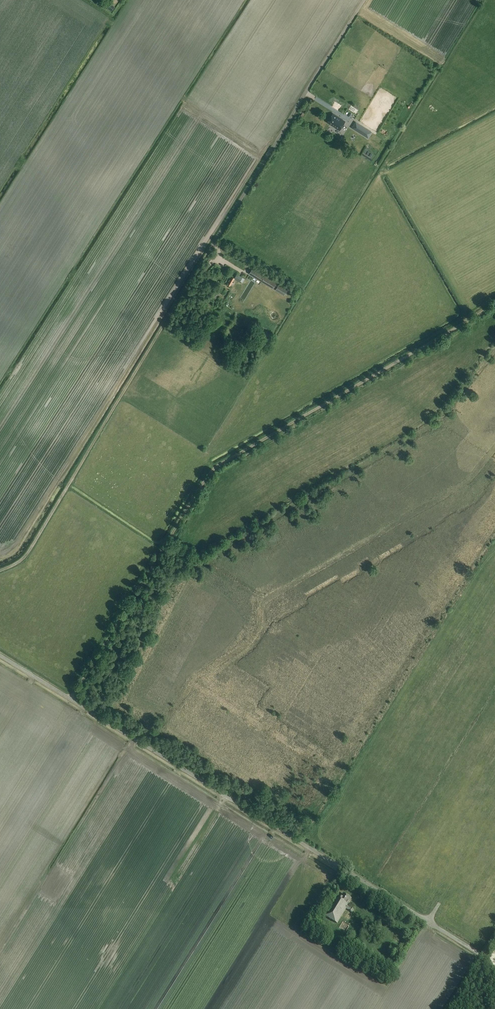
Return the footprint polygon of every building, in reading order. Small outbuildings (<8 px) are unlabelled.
[(340,129),(345,121),(333,114),(328,122),(335,127),(336,126),(340,129)] [(356,122),(352,128),(368,138),(371,132),(356,122)] [(326,139),(332,142),(336,132),(333,131),(332,133),(328,132),(326,139)] [(273,289),(277,283),(252,269),(249,274),(273,289)] [(216,285),(223,290),(227,284),(222,281),(220,284),(217,282),(216,285)] [(284,295),(288,290),(279,285),(276,290),(284,295)] [(268,293),(276,298),(278,296),(269,290),(268,293)] [(347,906),(351,899),(343,894),(340,900),(335,898),(324,916),(337,924),(346,909),(348,910),(349,911),(344,918),(349,921),(353,913),(352,913),(354,910),(347,906)]
